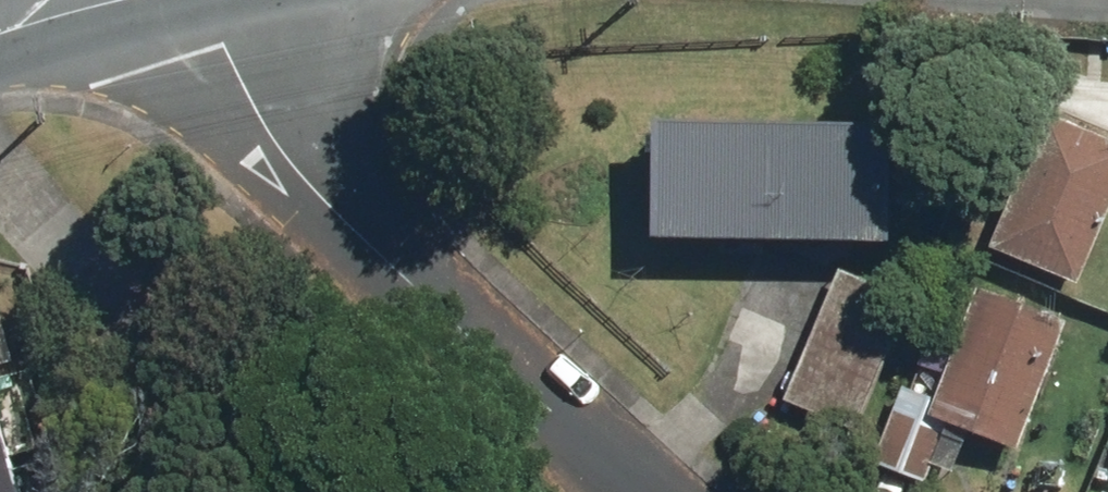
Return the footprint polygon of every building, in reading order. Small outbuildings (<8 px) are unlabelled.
[(1049,107),(992,241),(1081,278),(1107,213),(1107,132),(1049,107)] [(892,123),(647,121),(646,237),(891,239),(892,123)] [(919,299),(844,266),(786,398),(861,431),(919,299)] [(1067,315),(979,284),(939,395),(908,384),(878,466),(928,484),(951,420),(1021,445),(1067,315)]
